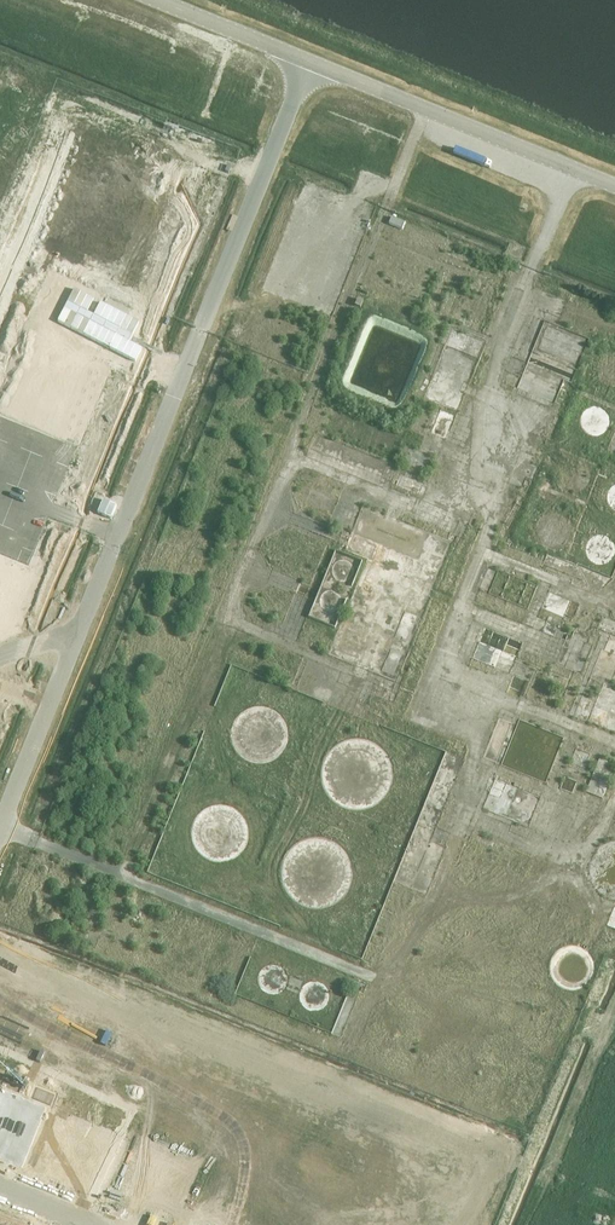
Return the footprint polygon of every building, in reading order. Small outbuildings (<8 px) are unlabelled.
[(405,223),(392,217),(389,224),(402,229),(405,223)] [(361,308),(364,301),(358,299),(355,305),(361,308)] [(140,323),(101,303),(84,335),(136,362),(142,349),(130,343),(140,323)] [(510,401),(529,345),(523,343),(504,398),(510,401)] [(436,432),(456,439),(465,413),(445,406),(436,432)] [(439,468),(432,481),(457,492),(463,479),(439,468)] [(378,563),(386,543),(357,532),(349,551),(378,563)] [(562,617),(569,592),(552,588),(545,612),(562,617)] [(555,619),(552,629),(561,631),(564,622),(555,619)] [(517,672),(529,640),(492,625),(480,657),(517,672)] [(529,697),(536,679),(523,674),(515,691),(529,697)] [(592,791),(607,797),(611,787),(606,785),(610,775),(614,776),(614,761),(605,757),(592,791)] [(496,796),(509,800),(515,782),(503,778),(497,795),(493,794),(489,806),(492,807),(496,796)] [(201,815),(214,863),(265,850),(252,801),(201,815)] [(594,855),(611,902),(614,901),(614,848),(594,855)] [(541,855),(533,882),(541,884),(549,857),(541,855)]
